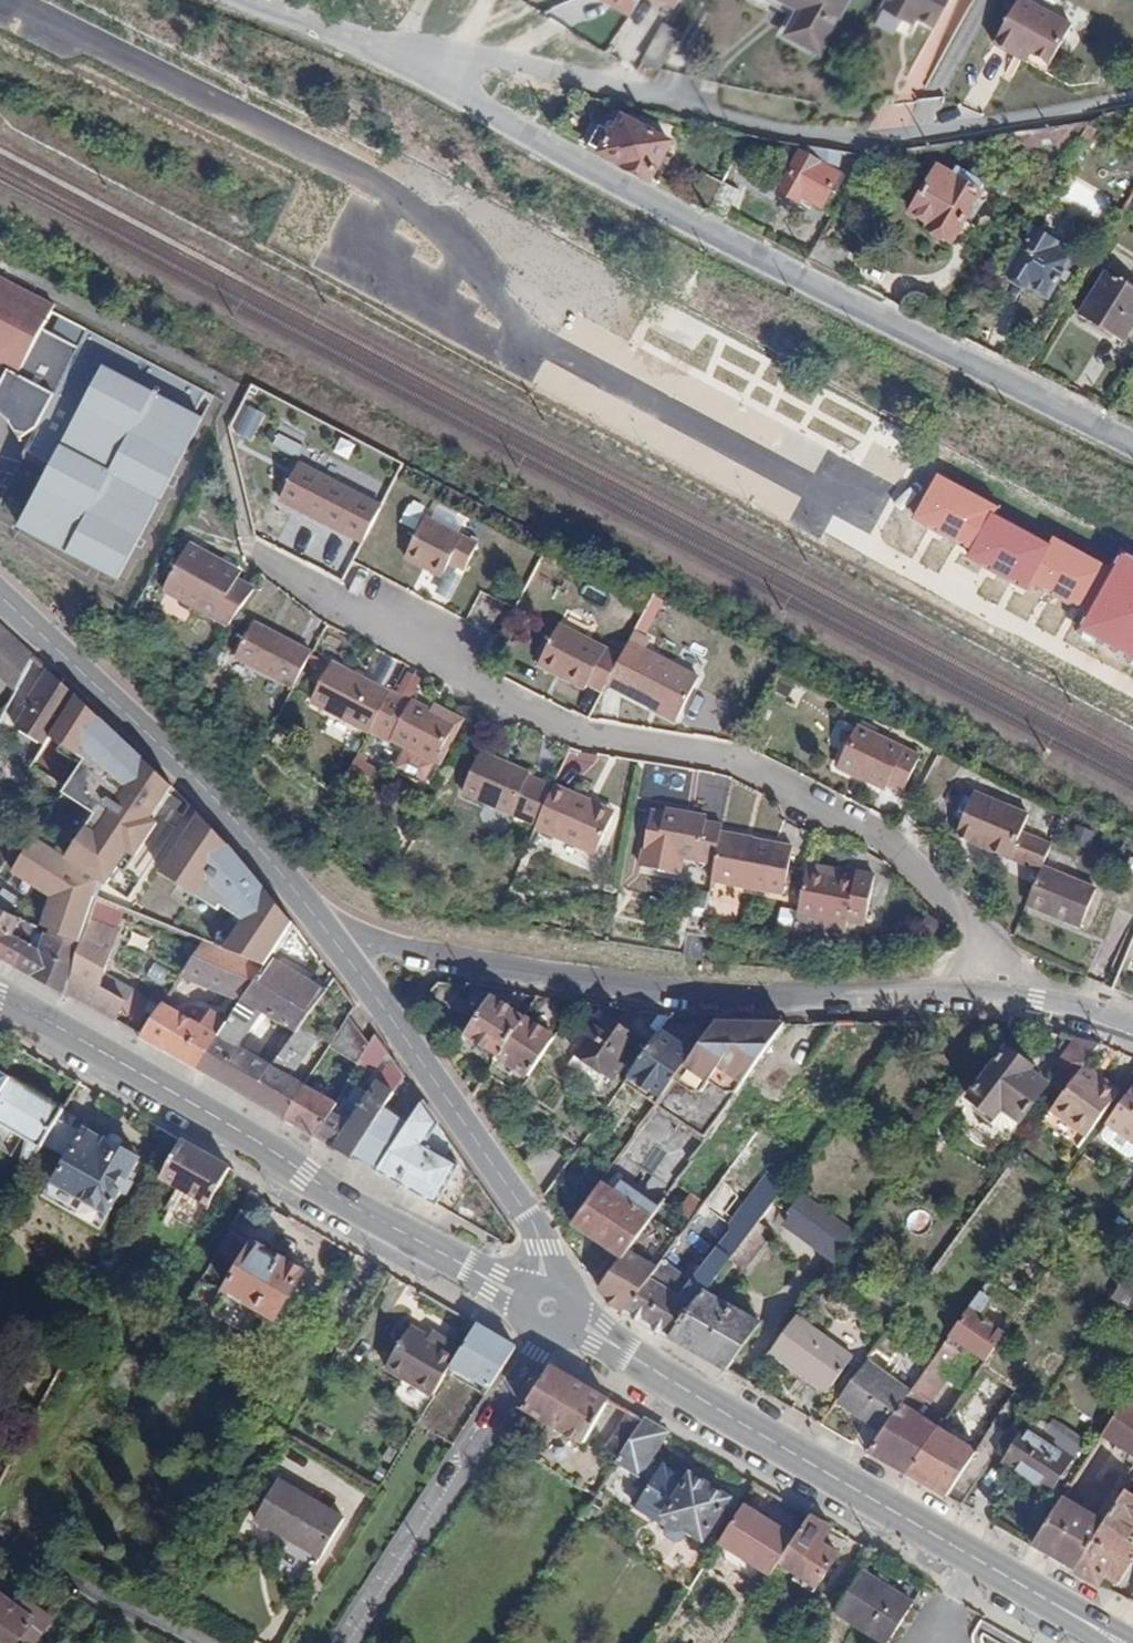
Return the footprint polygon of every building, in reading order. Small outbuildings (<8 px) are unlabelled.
[(631,13),(637,0),(606,0),(631,13)] [(820,49),(846,0),(791,0),(804,7),(790,33),(820,49)] [(937,25),(951,0),(888,0),(883,8),(906,20),(911,11),(920,16),(937,25)] [(999,35),(1016,45),(1021,36),(1037,44),(1053,53),(1073,14),(1048,0),(1018,0),(999,35)] [(920,16),(911,11),(906,20),(914,24),(920,16)] [(1073,14),(1053,53),(1055,54),(1076,15),(1073,14)] [(662,68),(681,34),(657,21),(637,56),(662,68)] [(1037,44),(1021,36),(1016,45),(1032,53),(1037,44)] [(610,131),(599,150),(652,178),(670,145),(623,118),(617,129),(612,126),(610,131)] [(1015,153),(1078,141),(1088,124),(1089,122),(1012,134),(1015,153)] [(587,143),(599,150),(610,131),(598,124),(587,143)] [(842,152),(805,145),(801,154),(839,175),(842,152)] [(839,175),(801,154),(779,190),(800,203),(804,197),(822,208),(840,175),(839,175)] [(985,182),(953,163),(948,173),(938,167),(910,215),(930,227),(928,230),(952,243),(985,182)] [(704,175),(691,198),(709,207),(721,183),(704,175)] [(721,183),(709,207),(727,216),(739,192),(721,183)] [(1059,246),(1033,231),(1008,272),(1048,296),(1072,257),(1058,249),(1059,246)] [(1106,272),(1080,315),(1124,341),(1132,326),(1132,288),(1106,272)] [(15,284),(0,276),(0,300),(15,284)] [(0,300),(0,360),(8,365),(10,374),(0,393),(0,409),(13,416),(19,433),(37,427),(78,347),(43,328),(55,305),(15,284),(0,300)] [(8,365),(0,360),(0,393),(10,374),(8,365)] [(204,418),(105,366),(18,528),(119,581),(204,418)] [(296,461),(278,496),(337,529),(355,493),(296,461)] [(938,475),(913,521),(970,552),(966,558),(1029,592),(1032,586),(1089,617),(1081,632),(1132,661),(1132,557),(1122,550),(1112,568),(1054,537),(1049,545),(994,514),(997,508),(938,475)] [(427,514),(406,553),(446,575),(454,560),(468,567),(481,542),(427,514)] [(211,549),(191,538),(188,543),(208,553),(211,549)] [(222,604),(243,566),(211,549),(208,553),(188,543),(169,577),(222,604)] [(234,654),(293,685),(312,650),(253,620),(234,654)] [(588,679),(604,688),(607,680),(622,652),(566,622),(544,662),(585,684),(588,679)] [(0,626),(0,685),(16,693),(34,658),(0,626)] [(647,639),(632,631),(622,652),(607,680),(676,717),(697,677),(643,647),(647,639)] [(312,699),(369,730),(369,729),(388,693),(390,691),(333,661),(312,699)] [(49,741),(75,696),(46,669),(24,708),(27,711),(19,725),(49,741)] [(424,783),(434,764),(455,724),(430,711),(410,701),(408,704),(388,693),(369,729),(404,748),(394,768),(424,783)] [(101,782),(124,743),(76,697),(62,719),(78,729),(58,757),(81,770),(101,782)] [(430,711),(455,724),(434,764),(438,766),(462,720),(434,704),(430,711)] [(78,729),(62,719),(49,741),(44,749),(58,757),(78,729)] [(923,751),(865,721),(845,760),(886,781),(889,776),(905,786),(923,751)] [(81,770),(73,784),(68,791),(109,820),(144,762),(124,743),(101,782),(81,770)] [(541,815),(549,776),(550,774),(534,771),(535,767),(484,758),(475,803),(541,815)] [(32,768),(68,791),(73,784),(36,761),(32,768)] [(563,778),(549,776),(541,815),(541,817),(605,831),(614,788),(586,783),(587,778),(563,773),(563,778)] [(586,783),(614,788),(615,783),(587,778),(586,783)] [(1027,814),(977,789),(956,826),(1008,852),(1027,814)] [(98,838),(109,820),(68,791),(55,810),(98,838)] [(653,860),(710,872),(719,829),(720,825),(704,822),(705,815),(663,807),(653,860)] [(0,823),(0,872),(23,832),(0,823)] [(791,846),(719,829),(710,872),(709,879),(780,896),(791,846)] [(98,899),(94,897),(64,885),(75,865),(33,842),(30,841),(0,893),(0,911),(20,919),(35,892),(38,893),(44,879),(60,887),(46,936),(81,948),(84,933),(89,934),(98,899)] [(853,874),(805,864),(797,909),(845,919),(845,915),(880,923),(890,876),(856,869),(853,874)] [(1095,889),(1041,866),(1026,901),(1079,925),(1095,889)] [(94,897),(98,899),(105,901),(112,882),(101,877),(94,897)] [(262,953),(271,959),(293,926),(279,907),(265,890),(236,911),(272,937),(262,953)] [(18,966),(33,944),(12,934),(22,919),(20,919),(0,911),(0,956),(18,966)] [(89,934),(84,933),(81,948),(68,995),(115,1021),(121,1011),(137,1021),(148,1001),(105,975),(115,942),(89,934)] [(33,944),(18,966),(68,995),(81,948),(46,936),(43,949),(33,944)] [(688,936),(685,959),(704,962),(706,939),(696,938),(688,936)] [(183,973),(247,996),(267,966),(205,940),(183,973)] [(267,966),(247,996),(244,1000),(263,1011),(299,1032),(304,1024),(325,996),(270,961),(267,966)] [(191,997),(183,1012),(202,1021),(209,1007),(191,997)] [(467,1035),(499,1057),(523,1020),(491,998),(467,1035)] [(263,1011),(244,1000),(230,1021),(199,1069),(250,1098),(272,1068),(238,1047),(263,1011)] [(201,1025),(163,1002),(141,1036),(199,1069),(230,1021),(210,1010),(201,1025)] [(640,1039),(604,1013),(590,1033),(584,1031),(575,1044),(579,1049),(577,1052),(577,1053),(569,1064),(604,1089),(612,1077),(613,1077),(640,1039)] [(359,1064),(362,1058),(370,1045),(349,1017),(330,1047),(359,1064)] [(554,1040),(523,1020),(499,1057),(530,1077),(554,1040)] [(319,1034),(304,1024),(299,1032),(272,1068),(250,1098),(285,1118),(305,1086),(288,1076),(319,1034)] [(714,1024),(698,1048),(693,1055),(679,1078),(696,1088),(705,1089),(712,1080),(726,1091),(740,1090),(785,1025),(714,1024)] [(632,1074),(666,1098),(679,1078),(693,1055),(678,1044),(660,1032),(632,1074)] [(375,1035),(370,1045),(362,1058),(379,1068),(388,1052),(375,1035)] [(1057,1058),(1072,1084),(1088,1063),(1102,1043),(1074,1036),(1057,1058)] [(678,1044),(693,1055),(698,1048),(682,1037),(678,1044)] [(1032,1067),(1008,1049),(971,1099),(995,1117),(1001,1108),(1020,1121),(1048,1083),(1030,1071),(1032,1067)] [(1088,1063),(1072,1084),(1049,1115),(1086,1143),(1125,1090),(1088,1063)] [(45,1142),(62,1114),(63,1111),(0,1073),(0,1122),(28,1139),(20,1164),(30,1170),(45,1142)] [(679,1078),(666,1098),(662,1104),(707,1136),(740,1090),(726,1091),(712,1080),(705,1089),(696,1088),(679,1078)] [(353,1157),(389,1104),(395,1096),(378,1085),(351,1125),(332,1113),(327,1122),(324,1120),(315,1135),(353,1157)] [(305,1086),(285,1118),(315,1135),(324,1120),(327,1122),(332,1113),(336,1105),(305,1086)] [(1108,1125),(1132,1142),(1132,1088),(1107,1124),(1108,1125)] [(439,1124),(424,1101),(413,1119),(380,1172),(438,1205),(461,1165),(427,1145),(439,1124)] [(389,1104),(353,1157),(380,1172),(413,1119),(389,1104)] [(995,1117),(993,1119),(1011,1132),(1020,1121),(1001,1108),(995,1117)] [(62,1114),(45,1142),(72,1158),(59,1184),(108,1215),(137,1161),(87,1131),(88,1129),(62,1114)] [(1108,1125),(1101,1135),(1102,1141),(1129,1160),(1132,1158),(1132,1142),(1108,1125)] [(230,1170),(183,1142),(163,1178),(210,1206),(230,1170)] [(540,1142),(524,1168),(546,1199),(571,1163),(540,1142)] [(706,1293),(731,1259),(759,1222),(788,1184),(772,1173),(731,1227),(732,1235),(699,1279),(682,1301),(650,1279),(626,1313),(671,1339),(706,1293)] [(622,1259),(628,1250),(650,1219),(602,1184),(574,1224),(622,1259)] [(677,1210),(692,1221),(704,1204),(690,1193),(677,1210)] [(784,1225),(837,1265),(849,1250),(859,1236),(802,1193),(787,1214),(791,1217),(784,1225)] [(688,1272),(724,1220),(704,1204),(692,1221),(657,1269),(650,1279),(682,1301),(699,1279),(688,1272)] [(773,1234),(759,1222),(731,1259),(746,1271),(773,1234)] [(252,1245),(230,1232),(220,1251),(243,1264),(227,1292),(277,1320),(304,1272),(253,1243),(252,1245)] [(626,1313),(650,1279),(657,1269),(628,1250),(622,1259),(601,1289),(600,1291),(616,1308),(626,1313)] [(1132,1304),(1132,1285),(1121,1279),(1112,1299),(1131,1308),(1132,1304)] [(992,1299),(981,1292),(969,1309),(979,1317),(992,1299)] [(706,1293),(671,1339),(729,1372),(763,1323),(706,1293)] [(979,1317),(969,1309),(931,1365),(950,1379),(971,1349),(987,1360),(1005,1335),(979,1317)] [(851,1358),(797,1319),(770,1355),(824,1394),(851,1358)] [(476,1325),(462,1349),(452,1367),(490,1388),(517,1347),(476,1325)] [(384,1368),(434,1397),(452,1367),(462,1349),(435,1334),(432,1337),(413,1326),(384,1368)] [(840,1402),(883,1432),(903,1405),(912,1392),(870,1363),(840,1402)] [(950,1379),(931,1365),(912,1392),(931,1406),(950,1379)] [(584,1444),(610,1401),(551,1367),(525,1408),(584,1444)] [(1126,1401),(1105,1434),(1132,1452),(1132,1405),(1126,1401)] [(939,1430),(903,1405),(883,1432),(870,1452),(908,1474),(939,1430)] [(649,1461),(666,1433),(644,1421),(618,1463),(640,1477),(649,1461)] [(1026,1428),(1003,1463),(1051,1495),(1075,1460),(1026,1428)] [(939,1430),(908,1474),(962,1505),(999,1449),(984,1440),(977,1451),(939,1430)] [(640,1477),(652,1484),(661,1468),(649,1461),(640,1477)] [(689,1481),(663,1466),(661,1468),(652,1484),(636,1511),(668,1530),(666,1533),(666,1541),(677,1548),(682,1546),(691,1531),(705,1540),(729,1499),(692,1476),(689,1481)] [(256,1520),(321,1559),(345,1520),(279,1480),(256,1520)] [(1076,1570),(1100,1583),(1105,1575),(1117,1583),(1130,1562),(1125,1559),(1132,1547),(1126,1542),(1132,1529),(1132,1497),(1128,1493),(1107,1524),(1076,1570)] [(1066,1497),(1034,1546),(1076,1570),(1107,1524),(1066,1497)] [(765,1573),(772,1578),(782,1563),(797,1540),(744,1507),(721,1543),(729,1549),(765,1573)] [(823,1544),(833,1529),(812,1517),(797,1540),(782,1563),(817,1586),(838,1554),(823,1544)] [(762,1578),(765,1573),(729,1549),(725,1555),(727,1565),(751,1580),(762,1578)] [(862,1572),(837,1613),(882,1642),(889,1642),(913,1607),(862,1572)] [(28,1642),(41,1642),(73,1597),(65,1592),(49,1615),(38,1608),(31,1619),(0,1598),(0,1642),(22,1642),(24,1640),(28,1642)]
